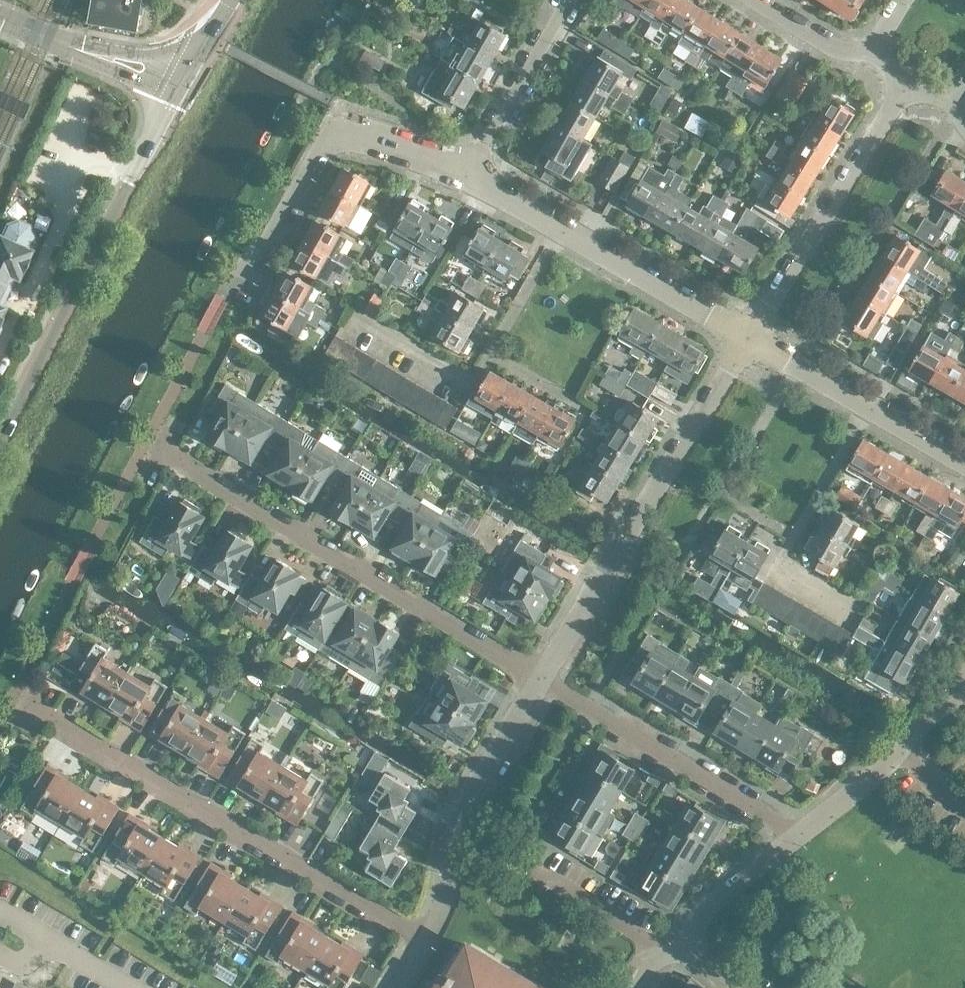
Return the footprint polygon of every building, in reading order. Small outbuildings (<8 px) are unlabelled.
[(102,30),(103,24),(138,30),(143,0),(95,0),(90,28),(102,30)] [(640,14),(648,0),(634,0),(637,2),(632,9),(640,14)] [(665,20),(677,0),(648,0),(640,14),(652,21),(644,34),(653,40),(660,29),(665,20)] [(685,32),(700,8),(687,0),(677,0),(665,20),(685,32)] [(830,5),(851,17),(856,9),(859,10),(865,0),(833,0),(830,5)] [(701,55),(705,48),(721,21),(700,8),(685,32),(680,42),(692,50),(685,61),(694,66),(701,55)] [(441,28),(448,32),(493,58),(506,35),(481,20),(473,15),(464,30),(445,20),(441,28)] [(721,21),(705,48),(725,61),(741,33),(721,21)] [(597,39),(617,51),(623,40),(604,29),(597,39)] [(667,33),(660,29),(653,40),(660,44),(667,33)] [(463,51),(455,65),(480,80),(493,58),(448,32),(444,39),(463,51)] [(727,86),(734,90),(761,46),(741,33),(725,61),(721,67),(733,76),(727,86)] [(761,46),(734,90),(742,95),(755,75),(767,83),(782,59),(761,46)] [(361,59),(381,71),(387,61),(366,49),(361,59)] [(598,57),(585,80),(609,95),(617,99),(629,107),(634,98),(624,92),(626,88),(617,82),(623,71),(631,75),(636,68),(606,50),(601,59),(598,57)] [(480,80),(455,65),(441,57),(422,91),(452,107),(458,97),(468,103),(480,80)] [(664,67),(660,75),(679,84),(683,76),(664,67)] [(777,94),(778,94),(787,100),(795,105),(811,79),(792,68),(777,94)] [(585,80),(572,103),(596,117),(609,95),(585,80)] [(653,102),(663,107),(672,88),(661,83),(653,102)] [(782,109),(787,100),(778,94),(772,103),(782,109)] [(617,99),(613,107),(625,114),(629,107),(617,99)] [(828,103),(820,117),(843,131),(857,109),(846,103),(844,107),(831,99),(828,103)] [(572,103),(558,125),(592,145),(592,144),(584,139),(596,117),(572,103)] [(693,110),(686,125),(704,133),(711,118),(693,110)] [(802,135),(804,136),(830,153),(843,131),(820,117),(816,114),(802,135)] [(663,118),(657,129),(677,140),(683,129),(663,118)] [(725,145),(736,152),(748,131),(737,124),(725,145)] [(592,145),(558,125),(545,147),(546,148),(539,160),(546,165),(546,166),(562,176),(568,165),(577,170),(592,145)] [(804,136),(791,157),(816,174),(830,153),(804,136)] [(777,141),(772,148),(782,154),(787,147),(777,141)] [(788,167),(780,180),(803,195),(816,174),(791,157),(790,159),(782,154),(772,148),(768,155),(788,167)] [(626,152),(620,161),(629,167),(635,157),(626,152)] [(629,167),(620,161),(602,191),(612,197),(629,167)] [(628,204),(652,217),(677,174),(669,169),(665,175),(650,166),(628,204)] [(803,195),(780,180),(760,168),(755,176),(768,185),(755,205),(776,217),(780,210),(790,216),(803,195)] [(344,169),(333,189),(358,203),(368,186),(370,183),(344,169)] [(939,239),(964,197),(964,180),(952,172),(946,182),(943,179),(934,194),(950,204),(937,225),(926,219),(917,234),(936,245),(939,239)] [(652,217),(674,231),(688,207),(691,203),(694,199),(678,189),(684,178),(677,174),(652,217)] [(358,203),(333,189),(321,210),(346,225),(357,231),(369,210),(358,203)] [(688,207),(674,231),(697,244),(722,200),(714,195),(707,207),(705,205),(700,214),(688,207)] [(393,197),(382,217),(393,223),(404,203),(393,197)] [(939,239),(942,241),(950,240),(951,237),(964,215),(964,197),(939,239)] [(396,229),(416,242),(432,215),(425,211),(428,206),(415,199),(412,203),(411,203),(396,229)] [(697,244),(719,257),(738,225),(723,216),(730,204),(722,200),(697,244)] [(738,225),(719,257),(742,270),(747,261),(751,263),(759,248),(744,239),(753,225),(762,230),(768,220),(748,208),(738,225)] [(432,215),(416,242),(411,250),(432,263),(453,227),(452,227),(455,222),(443,215),(440,219),(432,215)] [(377,225),(388,231),(393,223),(382,217),(377,225)] [(7,271),(16,276),(29,249),(26,248),(32,235),(28,225),(19,221),(9,224),(3,237),(0,236),(0,287),(7,271)] [(315,221),(304,242),(349,267),(354,259),(340,251),(347,239),(315,221)] [(465,255),(486,267),(502,240),(494,236),(497,231),(484,224),(482,228),(481,227),(465,255)] [(897,235),(884,256),(928,283),(934,275),(928,272),(939,256),(923,246),(921,249),(897,235)] [(502,240),(486,267),(483,271),(492,276),(494,272),(507,279),(511,272),(520,277),(532,258),(522,252),(524,248),(512,241),(510,245),(502,240)] [(346,274),(349,267),(304,242),(292,263),(317,277),(319,273),(325,263),(334,268),(346,274)] [(884,256),(872,276),(895,291),(903,278),(924,291),(928,283),(884,256)] [(398,258),(391,271),(399,276),(406,262),(398,258)] [(415,267),(406,262),(399,276),(407,280),(415,267)] [(399,276),(391,271),(383,267),(375,281),(390,290),(399,276)] [(287,272),(275,293),(321,319),(326,311),(315,305),(316,304),(306,298),(312,286),(287,272)] [(470,276),(463,289),(470,293),(478,280),(470,276)] [(872,276),(859,297),(886,313),(899,293),(895,291),(872,276)] [(486,285),(478,280),(470,293),(478,298),(486,285)] [(321,319),(275,293),(263,314),(275,320),(274,321),(275,322),(271,328),(295,342),(307,322),(316,327),(321,319)] [(384,299),(375,293),(366,310),(375,315),(384,299)] [(428,293),(424,301),(473,330),(478,322),(481,323),(488,311),(485,309),(486,308),(458,293),(450,305),(447,303),(440,300),(428,293)] [(473,330),(424,301),(417,297),(411,307),(418,311),(419,309),(430,315),(430,316),(440,323),(433,335),(461,351),(462,350),(464,352),(472,339),(469,338),(473,330)] [(886,313),(859,297),(846,317),(855,322),(853,326),(868,335),(868,334),(875,338),(885,322),(882,320),(886,313)] [(630,352),(642,358),(648,349),(662,323),(639,310),(634,320),(630,318),(618,338),(633,347),(630,352)] [(908,327),(918,333),(922,325),(913,319),(908,327)] [(648,349),(670,361),(685,336),(662,323),(648,349),(642,358),(648,349)] [(918,333),(908,327),(896,347),(906,353),(918,333)] [(911,369),(932,382),(959,336),(950,332),(942,347),(928,339),(911,369)] [(335,361),(347,341),(337,335),(325,355),(335,361)] [(708,349),(685,336),(670,361),(665,370),(689,383),(708,349)] [(953,394),(964,373),(964,360),(957,355),(964,342),(964,340),(959,336),(932,382),(953,394)] [(347,341),(335,361),(345,368),(357,347),(347,341)] [(357,347),(345,368),(355,374),(367,353),(357,347)] [(883,358),(871,351),(865,362),(879,370),(885,359),(883,358)] [(367,353),(355,374),(365,380),(377,360),(367,353)] [(377,360),(365,380),(376,386),(388,366),(377,360)] [(388,366),(376,386),(386,392),(398,372),(388,366)] [(626,385),(626,384),(633,373),(625,368),(618,381),(626,385)] [(658,383),(648,377),(634,369),(633,373),(626,384),(649,397),(652,393),(658,383)] [(473,404),(494,417),(513,383),(492,371),(473,404)] [(398,372),(386,392),(396,398),(408,378),(398,372)] [(953,394),(964,401),(964,373),(953,394)] [(626,385),(618,381),(606,374),(600,384),(620,395),(626,385)] [(408,378),(396,398),(406,404),(418,384),(408,378)] [(228,447),(232,449),(259,403),(226,383),(211,409),(221,415),(208,437),(227,449),(228,447)] [(534,395),(513,383),(494,417),(514,429),(534,395)] [(678,394),(658,383),(652,393),(672,404),(678,394)] [(418,384),(406,404),(416,410),(428,390),(418,384)] [(428,390),(416,410),(426,416),(438,396),(428,390)] [(534,395),(514,429),(512,433),(532,446),(536,439),(555,406),(534,395)] [(438,396),(426,416),(436,422),(448,402),(438,396)] [(621,422),(618,427),(644,443),(647,439),(651,442),(659,429),(655,426),(660,418),(633,402),(632,403),(628,401),(624,409),(622,408),(619,409),(615,415),(615,419),(621,422)] [(448,402),(436,422),(446,428),(458,408),(448,402)] [(263,441),(273,447),(288,421),(259,403),(232,449),(235,451),(234,453),(250,463),(263,441)] [(576,419),(555,406),(536,439),(556,451),(560,444),(562,445),(576,419)] [(591,415),(604,423),(609,416),(596,407),(591,415)] [(286,482),(292,485),(312,451),(302,445),(306,432),(288,421),(273,447),(283,452),(269,474),(285,484),(286,482)] [(489,427),(480,422),(472,435),(481,440),(489,427)] [(608,443),(634,460),(639,462),(646,450),(642,447),(645,443),(644,443),(618,427),(608,443)] [(583,429),(578,436),(591,444),(594,440),(601,444),(598,449),(602,452),(592,467),(619,484),(622,480),(626,483),(634,470),(630,467),(634,460),(608,443),(603,440),(603,441),(583,429)] [(492,442),(483,437),(481,440),(477,447),(486,452),(492,442)] [(325,478),(335,484),(350,458),(319,439),(312,451),(292,485),(294,487),(293,489),(295,490),(293,493),(308,502),(310,499),(312,500),(325,478)] [(872,483),(875,478),(890,453),(868,441),(863,451),(860,449),(848,469),(872,483)] [(518,453),(510,466),(518,470),(526,457),(518,453)] [(875,478),(896,490),(910,465),(890,453),(875,478)] [(534,462),(526,457),(518,470),(527,475),(534,462)] [(351,521),(353,522),(381,477),(350,458),(335,484),(344,489),(331,511),(333,513),(331,516),(346,525),(348,521),(350,523),(351,521)] [(896,490),(917,502),(931,478),(910,465),(896,490)] [(619,484),(592,467),(577,491),(592,500),(596,493),(608,501),(609,500),(613,503),(621,491),(617,488),(619,484)] [(547,486),(567,498),(572,489),(553,476),(547,486)] [(387,515),(396,520),(412,495),(381,477),(353,522),(358,525),(358,527),(374,537),(387,515)] [(918,531),(925,535),(952,490),(931,478),(917,502),(930,510),(918,531)] [(837,497),(857,508),(863,498),(843,486),(837,497)] [(925,535),(922,540),(930,545),(941,527),(954,535),(959,527),(964,519),(964,497),(952,490),(925,535)] [(410,556),(414,558),(441,513),(412,495),(396,520),(406,526),(393,548),(408,558),(410,556)] [(880,496),(874,507),(883,512),(889,501),(880,496)] [(168,522),(156,515),(140,541),(165,555),(171,545),(191,557),(199,544),(190,539),(204,517),(199,513),(200,512),(198,511),(200,507),(185,498),(183,501),(181,501),(168,522)] [(896,505),(889,501),(883,512),(890,516),(896,505)] [(826,521),(821,530),(852,547),(857,538),(854,536),(861,525),(833,509),(833,510),(828,507),(822,519),(826,521)] [(441,513),(414,558),(417,561),(416,562),(435,574),(440,565),(448,552),(458,558),(474,533),(441,513)] [(707,597),(713,599),(748,540),(741,536),(743,533),(730,525),(728,529),(728,528),(721,539),(711,534),(701,549),(709,553),(707,556),(722,564),(717,574),(718,575),(714,583),(715,584),(707,597)] [(204,544),(191,565),(188,570),(213,585),(219,575),(239,587),(247,573),(239,568),(252,545),(247,542),(248,541),(246,539),(248,536),(233,527),(231,531),(229,529),(216,551),(204,544)] [(852,547),(821,530),(817,538),(812,535),(805,547),(810,549),(809,551),(822,559),(816,569),(830,577),(844,554),(847,555),(852,547)] [(522,539),(506,565),(503,570),(548,598),(550,595),(551,596),(553,594),(556,596),(565,581),(562,579),(563,577),(541,564),(547,554),(522,539)] [(756,545),(748,540),(713,599),(714,600),(719,592),(727,596),(729,592),(730,592),(741,574),(753,581),(754,579),(770,553),(769,552),(771,549),(758,541),(756,545)] [(880,561),(871,548),(867,556),(879,562),(880,561)] [(681,563),(672,558),(670,556),(663,568),(673,575),(680,565),(681,563)] [(879,563),(879,562),(867,556),(862,565),(874,572),(879,563)] [(269,571),(257,564),(229,611),(241,618),(249,606),(261,613),(267,603),(278,611),(290,591),(299,596),(308,580),(295,571),(296,569),(277,558),(269,571)] [(882,564),(879,563),(874,572),(873,573),(897,587),(901,580),(888,573),(882,564)] [(545,603),(548,598),(503,570),(484,601),(509,617),(515,607),(537,620),(547,604),(545,603)] [(892,596),(897,587),(873,573),(860,597),(871,603),(879,589),(892,596)] [(923,576),(912,596),(947,616),(960,593),(935,579),(933,582),(923,576)] [(763,608),(775,588),(764,582),(753,602),(763,608)] [(286,628),(320,648),(335,623),(334,623),(347,603),(342,599),(342,598),(340,597),(343,593),(328,585),(326,587),(324,586),(311,608),(301,602),(286,628)] [(773,614),(785,594),(775,588),(763,608),(773,614)] [(783,620),(795,599),(785,594),(773,614),(783,620)] [(912,596),(899,619),(934,639),(947,616),(912,596)] [(793,625),(805,605),(795,599),(783,620),(793,625)] [(803,631),(815,611),(805,605),(793,625),(803,631)] [(320,648),(350,667),(378,621),(372,617),(373,615),(357,606),(343,628),(335,623),(320,648)] [(813,637),(825,617),(815,611),(803,631),(813,637)] [(823,643),(835,623),(825,617),(813,637),(823,643)] [(864,618),(859,626),(873,633),(877,625),(864,618)] [(899,619),(886,641),(921,661),(934,639),(899,619)] [(399,632),(380,620),(379,622),(378,621),(350,667),(381,685),(396,660),(386,654),(399,632)] [(833,648),(845,628),(835,623),(823,643),(833,648)] [(859,626),(854,634),(868,642),(874,645),(875,647),(880,651),(874,662),(867,675),(891,689),(897,678),(908,684),(921,661),(886,641),(873,634),(873,633),(859,626)] [(845,628),(833,648),(843,654),(854,634),(845,628)] [(688,642),(695,647),(702,635),(694,631),(688,642)] [(632,685),(653,698),(674,664),(679,654),(661,643),(662,641),(649,634),(634,659),(644,665),(632,685)] [(84,691),(108,705),(128,671),(105,657),(109,650),(96,642),(70,686),(82,694),(84,691)] [(75,677),(82,657),(62,650),(55,670),(75,677)] [(447,662),(428,693),(474,721),(477,716),(479,717),(488,701),(466,688),(473,677),(447,662)] [(653,698),(673,711),(694,676),(674,664),(653,698)] [(707,703),(717,709),(732,683),(720,677),(719,678),(700,667),(694,677),(694,676),(673,711),(695,723),(707,703)] [(129,722),(142,730),(168,686),(155,678),(151,685),(128,671),(108,705),(130,719),(129,722)] [(744,691),(738,687),(746,675),(741,671),(732,684),(732,683),(717,709),(726,715),(714,735),(735,748),(757,714),(756,713),(762,704),(744,693),(744,691)] [(789,688),(782,699),(790,704),(796,693),(789,688)] [(162,738),(186,752),(206,718),(183,704),(187,697),(174,689),(148,733),(160,741),(162,738)] [(435,740),(441,730),(463,743),(464,741),(468,743),(476,729),(473,727),(474,725),(473,723),(474,721),(428,693),(409,725),(435,740)] [(776,726),(757,714),(735,748),(756,760),(776,726)] [(777,726),(776,726),(756,760),(777,773),(786,759),(798,767),(803,760),(800,759),(803,754),(811,758),(817,747),(809,743),(815,733),(802,726),(801,727),(782,717),(777,726)] [(209,766),(207,769),(220,777),(246,733),(233,725),(229,732),(206,718),(186,752),(209,766)] [(240,785),(264,799),(284,765),(261,751),(265,744),(252,737),(226,781),(239,788),(240,785)] [(594,767),(590,772),(621,790),(634,769),(616,758),(619,754),(602,744),(590,764),(594,767)] [(39,808),(62,822),(82,788),(59,774),(61,771),(48,763),(22,807),(34,815),(39,808)] [(285,816),(298,824),(324,780),(312,772),(307,779),(284,765),(264,799),(287,813),(285,816)] [(583,774),(574,790),(608,810),(621,790),(590,772),(588,777),(583,774)] [(647,779),(658,786),(663,779),(652,772),(647,779)] [(403,802),(411,788),(386,773),(370,798),(384,807),(376,820),(402,836),(417,811),(403,802)] [(663,789),(674,796),(679,788),(668,781),(663,789)] [(107,799),(105,802),(82,788),(62,822),(85,835),(80,843),(93,851),(120,807),(107,799)] [(608,810),(574,790),(565,805),(569,808),(566,813),(596,832),(596,831),(602,835),(615,814),(608,810)] [(690,802),(677,824),(707,842),(710,837),(715,839),(727,819),(710,809),(708,813),(690,802)] [(164,837),(140,823),(142,820),(130,812),(103,856),(116,864),(120,857),(144,871),(164,837)] [(636,812),(630,823),(637,827),(643,816),(644,816),(636,812)] [(583,852),(596,832),(566,813),(563,818),(558,815),(546,836),(563,846),(566,842),(583,852)] [(643,816),(637,827),(644,831),(651,821),(644,816),(643,816)] [(402,836),(376,820),(360,847),(375,856),(367,869),(392,885),(407,859),(392,851),(402,836)] [(623,833),(631,838),(637,827),(630,823),(623,833)] [(677,824),(664,845),(699,866),(708,849),(704,847),(707,842),(677,824)] [(631,838),(638,842),(644,831),(637,827),(631,838)] [(187,851),(164,837),(144,871),(166,885),(162,892),(175,900),(201,856),(188,848),(187,851)] [(22,845),(17,854),(34,864),(39,855),(22,845)] [(664,845),(659,854),(650,849),(644,860),(683,883),(686,878),(690,880),(699,866),(664,845)] [(594,866),(605,873),(610,865),(599,859),(594,866)] [(680,888),(683,883),(644,860),(631,881),(633,882),(657,897),(654,901),(672,911),(684,891),(680,888)] [(246,887),(222,872),(224,869),(211,861),(185,905),(198,913),(202,906),(226,920),(246,887)] [(610,876),(622,883),(626,875),(615,869),(610,876)] [(268,900),(246,887),(226,920),(248,934),(244,941),(256,949),(283,905),(270,897),(268,900)] [(327,936),(304,921),(306,918),(293,911),(266,955),(279,962),(283,955),(307,969),(327,936)] [(327,936),(307,969),(330,983),(327,987),(344,987),(364,954),(352,946),(350,949),(327,936)] [(526,977),(525,979),(492,959),(493,958),(472,945),(466,956),(463,954),(443,987),(543,987),(526,977)] [(692,976),(683,987),(707,987),(692,976)]
